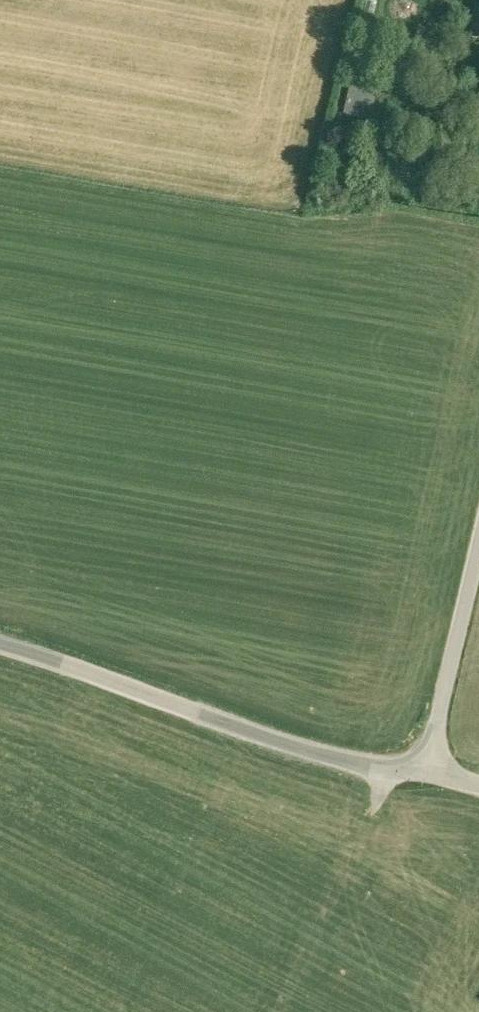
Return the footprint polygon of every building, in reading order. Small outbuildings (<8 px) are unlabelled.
[(478,38),(478,0),(470,36),(478,38)] [(345,109),(372,117),(378,92),(351,85),(345,109)]
